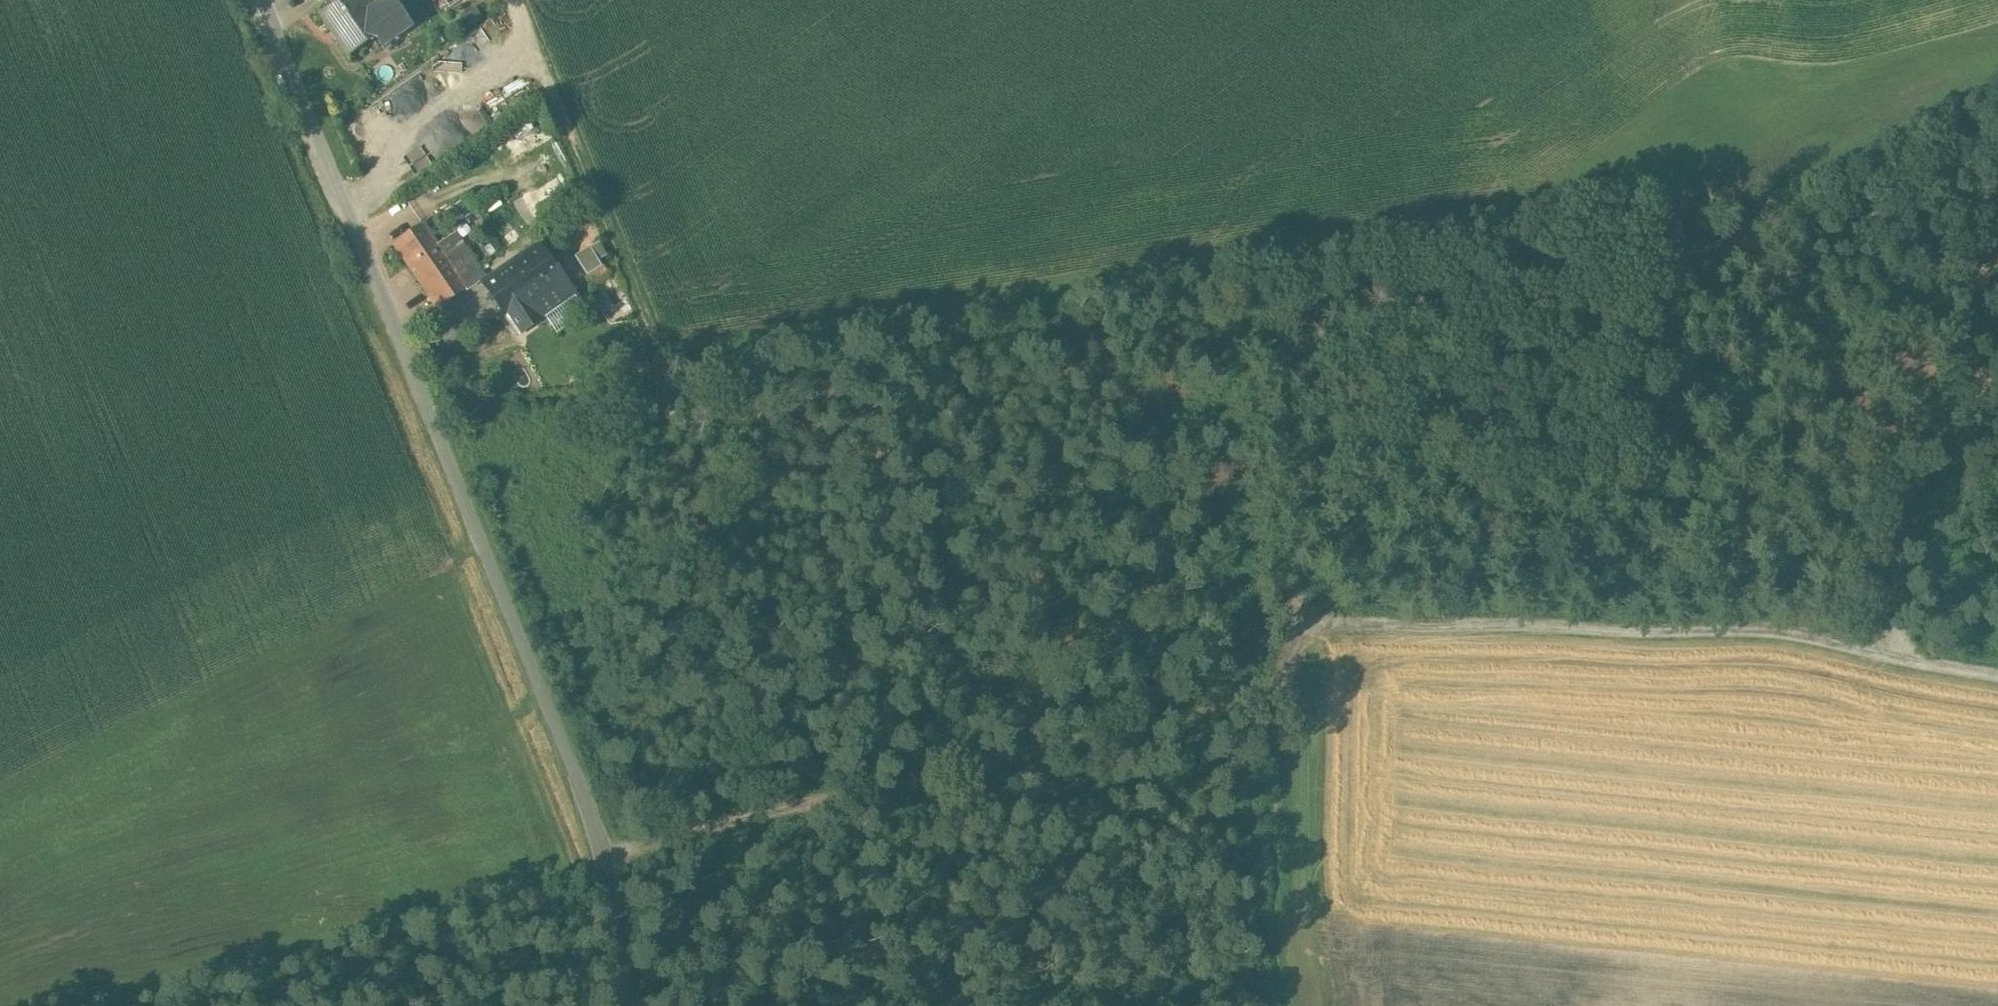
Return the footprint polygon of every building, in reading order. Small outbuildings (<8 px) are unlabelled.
[(359,0),(341,0),(321,14),(350,55),(382,33),(359,0)] [(382,33),(386,39),(405,27),(396,15),(399,13),(390,0),(359,0),(382,33)] [(437,307),(466,287),(421,221),(392,241),(437,307)] [(594,272),(617,258),(605,239),(582,253),(594,272)] [(538,243),(482,281),(519,334),(578,294),(565,275),(562,277),(538,243)]
